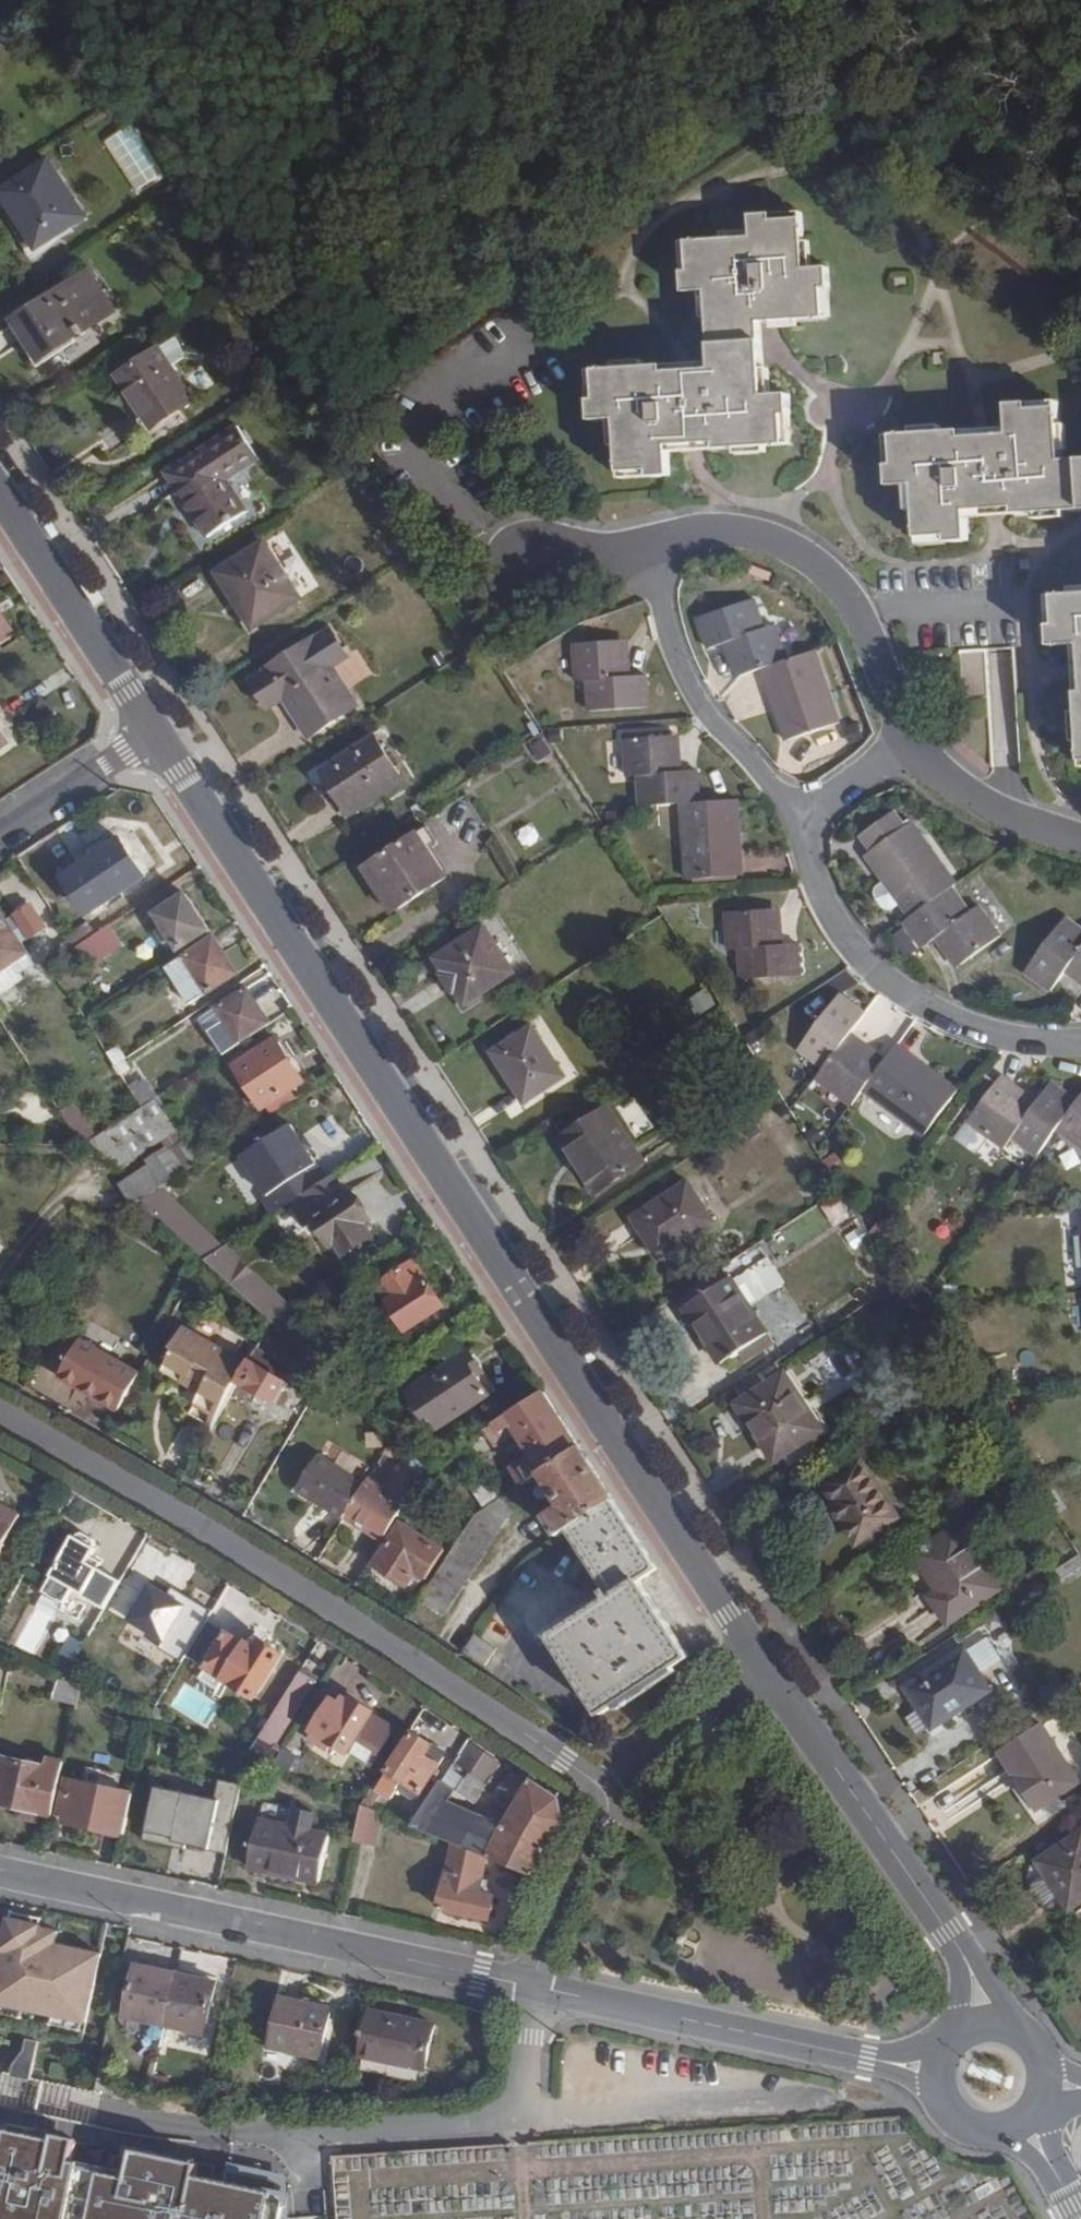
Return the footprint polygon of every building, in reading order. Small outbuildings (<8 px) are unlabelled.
[(133,195),(164,179),(133,122),(102,139),(133,195)] [(85,214),(50,158),(1,189),(37,246),(85,214)] [(712,348),(761,345),(760,322),(825,320),(823,288),(829,288),(828,269),(805,270),(803,221),(774,222),(773,216),(753,217),(754,239),(689,241),(691,272),(683,273),(685,292),(708,294),(712,348)] [(680,243),(683,273),(691,272),(689,241),(680,243)] [(103,315),(80,279),(19,319),(41,356),(103,315)] [(823,288),(825,320),(831,319),(829,288),(823,288)] [(717,450),(787,446),(784,418),(791,418),(789,397),(765,398),(761,345),(712,348),(713,364),(713,371),(664,374),(663,368),(597,372),(598,401),(591,402),(592,423),(620,421),(622,473),(651,472),(652,478),(670,478),(669,453),(669,448),(717,444),(717,450)] [(121,394),(145,431),(194,399),(162,347),(120,375),(127,388),(121,394)] [(713,371),(713,364),(663,368),(664,374),(713,371)] [(1058,403),(1028,405),(1029,412),(1058,410),(1058,403)] [(948,543),(969,542),(967,519),(966,512),(1014,509),(1014,516),(1080,512),(1080,461),(1061,462),(1058,410),(1029,412),(1028,405),(1008,405),(1010,430),(1010,436),(963,439),(962,433),(894,437),(896,466),(888,467),(890,487),(917,486),(919,537),(947,536),(948,543)] [(784,418),(787,446),(793,446),(791,418),(784,418)] [(167,473),(208,535),(248,509),(229,477),(259,457),(238,426),(167,473)] [(1010,430),(962,433),(963,439),(1010,436),(1010,430)] [(886,436),(888,467),(896,466),(894,437),(886,436)] [(669,453),(717,450),(717,444),(669,448),(669,453)] [(966,512),(967,519),(1014,516),(1014,509),(966,512)] [(984,648),(1012,646),(1019,747),(1080,743),(1077,693),(1074,645),(1051,647),(1049,626),(1046,598),(1054,597),(1080,596),(1080,512),(1014,516),(967,519),(969,542),(948,543),(949,568),(953,649),(958,649),(961,697),(987,696),(984,648)] [(919,545),(948,543),(947,536),(919,537),(919,545)] [(265,542),(219,572),(253,624),(300,594),(265,542)] [(1054,597),(1055,625),(1049,626),(1051,647),(1074,645),(1080,645),(1080,650),(1080,596),(1054,597)] [(1046,598),(1049,626),(1055,625),(1054,597),(1046,598)] [(731,641),(743,677),(762,670),(787,661),(776,626),(764,628),(756,601),(698,618),(709,649),(726,643),(731,641)] [(0,612),(0,638),(12,630),(0,612)] [(313,638),(264,669),(266,673),(250,682),(268,710),(284,700),(311,739),(357,708),(331,668),(348,659),(330,631),(314,641),(313,638)] [(622,679),(621,641),(574,644),(576,683),(588,683),(590,712),(648,708),(645,677),(630,678),(622,679)] [(628,641),(621,641),(622,679),(630,678),(628,641)] [(726,643),(738,679),(743,677),(731,641),(726,643)] [(1012,650),(989,649),(988,665),(1011,666),(1012,650)] [(840,724),(816,650),(787,661),(762,670),(768,687),(774,685),(782,708),(776,711),(786,741),(840,724)] [(768,687),(776,711),(782,708),(774,685),(768,687)] [(990,695),(992,765),(1015,764),(1014,694),(990,695)] [(10,742),(0,726),(0,749),(10,742)] [(378,737),(324,773),(336,793),(343,790),(357,812),(406,780),(378,737)] [(679,737),(673,738),(675,774),(681,774),(679,737)] [(640,777),(642,806),(681,804),(700,802),(698,772),(681,774),(675,774),(673,738),(626,740),(628,777),(640,777)] [(740,833),(739,800),(700,802),(681,804),(687,880),(744,877),(743,859),(736,860),(735,833),(740,833)] [(872,852),(907,827),(896,812),(860,836),(872,852)] [(530,823),(513,832),(522,848),(539,839),(530,823)] [(953,887),(957,883),(912,824),(907,827),(872,852),(866,857),(886,881),(891,878),(906,902),(903,904),(912,916),(953,887)] [(426,829),(370,866),(398,909),(444,878),(427,854),(438,846),(426,829)] [(743,859),(740,833),(735,833),(736,860),(743,859)] [(144,878),(120,843),(65,879),(88,915),(144,878)] [(893,909),(903,904),(906,902),(891,878),(886,881),(878,887),(877,897),(885,910),(893,909)] [(912,916),(904,923),(922,949),(936,940),(941,936),(962,965),(1000,938),(979,907),(971,912),(953,887),(912,916)] [(208,931),(183,896),(156,914),(162,926),(154,932),(162,944),(171,938),(179,950),(208,931)] [(29,906),(15,916),(29,937),(32,942),(47,934),(29,906)] [(776,946),(774,909),(728,913),(730,950),(742,949),(743,981),(802,976),(799,945),(783,945),(776,946)] [(781,909),(774,909),(776,946),(783,945),(781,909)] [(15,916),(6,922),(4,918),(0,921),(0,972),(26,956),(19,943),(29,937),(15,916)] [(1065,920),(1026,973),(1051,991),(1066,973),(1070,966),(1080,975),(1080,931),(1065,920)] [(88,967),(120,945),(106,924),(74,946),(88,967)] [(457,994),(465,1007),(513,975),(483,929),(435,960),(444,976),(441,978),(453,996),(457,994)] [(941,936),(936,940),(957,970),(962,965),(941,936)] [(74,947),(69,938),(55,947),(69,970),(83,961),(74,947)] [(237,976),(212,938),(164,970),(188,1007),(237,976)] [(1080,984),(1080,975),(1070,966),(1066,973),(1080,984)] [(220,1054),(268,1023),(245,988),(220,1004),(228,1016),(207,1031),(220,1054)] [(863,1089),(887,1060),(869,1047),(865,1053),(848,1039),(852,1033),(865,1015),(839,996),(800,1049),(824,1067),(816,1079),(851,1105),(863,1089)] [(532,1030),(495,1052),(516,1086),(519,1084),(530,1101),(564,1078),(532,1030)] [(865,1053),(869,1047),(852,1033),(848,1039),(865,1053)] [(301,1082),(273,1039),(233,1066),(260,1108),(301,1082)] [(912,1057),(898,1045),(887,1060),(863,1089),(925,1135),(958,1093),(932,1072),(928,1077),(909,1062),(912,1057)] [(932,1072),(912,1057),(909,1062),(928,1077),(932,1072)] [(138,1105),(154,1096),(143,1076),(127,1085),(138,1105)] [(1014,1138),(1037,1156),(1062,1122),(1077,1102),(1053,1084),(1038,1103),(1034,1108),(1012,1091),(1015,1086),(1002,1077),(968,1122),(1005,1150),(1014,1138)] [(1038,1103),(1015,1086),(1012,1091),(1034,1108),(1038,1103)] [(1077,1102),(1062,1122),(1080,1137),(1080,1096),(1077,1102)] [(138,1108),(90,1140),(118,1168),(176,1129),(156,1098),(138,1108)] [(606,1110),(564,1138),(580,1163),(577,1166),(596,1194),(643,1164),(606,1110)] [(286,1185),(316,1167),(289,1127),(245,1156),(255,1173),(267,1165),(273,1175),(279,1172),(286,1185)] [(121,1186),(133,1206),(143,1200),(165,1184),(199,1162),(186,1143),(149,1163),(150,1167),(121,1186)] [(300,1197),(325,1182),(316,1167),(286,1185),(265,1199),(273,1214),(300,1197)] [(687,1182),(632,1218),(642,1235),(652,1229),(667,1252),(713,1223),(687,1182)] [(165,1184),(143,1200),(145,1204),(157,1214),(176,1201),(165,1184)] [(316,1219),(331,1244),(337,1241),(345,1254),(365,1240),(357,1227),(369,1218),(354,1194),(316,1219)] [(157,1214),(145,1204),(132,1228),(149,1239),(161,1220),(157,1214)] [(792,1220),(798,1234),(822,1224),(815,1210),(792,1220)] [(205,1259),(205,1260),(252,1304),(269,1285),(226,1246),(205,1259)] [(764,1258),(731,1280),(746,1302),(779,1281),(764,1258)] [(377,1287),(415,1346),(450,1324),(441,1310),(444,1307),(414,1262),(405,1269),(399,1260),(386,1267),(392,1276),(377,1287)] [(730,1279),(685,1308),(720,1363),(733,1357),(735,1359),(741,1355),(745,1363),(767,1347),(761,1340),(767,1335),(746,1302),(731,1280),(730,1279)] [(269,1285),(252,1304),(273,1323),(280,1328),(301,1316),(269,1285)] [(273,1323),(267,1334),(289,1356),(298,1346),(280,1328),(273,1323)] [(180,1395),(219,1417),(239,1381),(251,1360),(260,1346),(228,1327),(217,1342),(186,1324),(173,1344),(176,1347),(164,1368),(188,1382),(180,1395)] [(84,1390),(118,1411),(140,1374),(80,1341),(63,1370),(89,1384),(84,1390)] [(447,1421),(494,1390),(470,1350),(464,1354),(455,1342),(441,1350),(450,1364),(417,1385),(433,1410),(438,1407),(447,1421)] [(251,1360),(239,1381),(277,1403),(289,1384),(251,1360)] [(770,1383),(762,1372),(735,1389),(742,1400),(770,1383)] [(786,1374),(770,1383),(742,1400),(756,1421),(751,1425),(775,1462),(785,1456),(790,1465),(815,1449),(809,1439),(823,1430),(786,1374)] [(542,1471),(578,1447),(542,1393),(484,1429),(495,1446),(517,1432),(532,1455),(511,1469),(521,1485),(542,1471)] [(403,1445),(392,1436),(382,1453),(394,1460),(403,1445)] [(560,1535),(571,1527),(613,1500),(578,1447),(542,1471),(551,1484),(547,1487),(551,1492),(555,1489),(566,1506),(549,1518),(560,1535)] [(294,1489),(342,1518),(347,1511),(365,1481),(317,1453),(294,1489)] [(365,1481),(347,1511),(386,1534),(428,1467),(413,1454),(405,1466),(400,1462),(384,1489),(367,1478),(365,1481)] [(830,1506),(856,1544),(900,1516),(862,1460),(823,1484),(835,1502),(830,1506)] [(510,1516),(513,1514),(501,1497),(477,1513),(457,1543),(480,1560),(510,1516)] [(639,1580),(658,1568),(613,1500),(571,1527),(613,1588),(609,1591),(613,1597),(602,1605),(601,1602),(589,1610),(590,1612),(554,1637),(604,1715),(692,1658),(639,1580)] [(347,1511),(342,1518),(382,1541),(386,1534),(347,1511)] [(418,1591),(443,1550),(400,1523),(376,1563),(418,1591)] [(949,1622),(1000,1589),(960,1526),(916,1554),(940,1590),(945,1598),(937,1604),(949,1622)] [(104,1608),(120,1580),(88,1562),(92,1554),(89,1551),(93,1545),(74,1535),(70,1540),(68,1539),(46,1579),(78,1597),(76,1601),(100,1614),(104,1608)] [(471,1574),(480,1560),(457,1543),(448,1557),(471,1574)] [(439,1571),(461,1588),(471,1574),(448,1557),(439,1571)] [(1058,1565),(1065,1581),(1080,1575),(1080,1562),(1079,1557),(1058,1565)] [(429,1584),(453,1602),(461,1588),(439,1571),(429,1584)] [(429,1584),(420,1598),(444,1614),(453,1602),(429,1584)] [(159,1648),(182,1662),(212,1611),(172,1587),(167,1595),(150,1585),(129,1620),(163,1641),(159,1648)] [(940,1590),(931,1596),(937,1604),(945,1598),(940,1590)] [(230,1682),(256,1698),(281,1657),(261,1644),(258,1648),(248,1642),(246,1644),(226,1633),(199,1680),(222,1693),(230,1682)] [(61,1653),(74,1660),(84,1643),(71,1636),(61,1653)] [(485,1664),(494,1648),(475,1636),(465,1651),(485,1664)] [(84,1643),(74,1660),(84,1665),(94,1650),(84,1643)] [(991,1689),(964,1646),(906,1685),(919,1706),(927,1702),(940,1723),(991,1689)] [(276,1711),(246,1758),(263,1764),(315,1680),(301,1671),(276,1711)] [(55,1700),(78,1706),(83,1687),(60,1681),(55,1700)] [(185,1681),(170,1704),(206,1728),(221,1706),(185,1681)] [(347,1750),(371,1765),(395,1729),(371,1714),(372,1712),(353,1699),(346,1708),(331,1699),(307,1737),(325,1748),(332,1740),(346,1751),(347,1750)] [(919,1706),(933,1727),(940,1723),(927,1702),(919,1706)] [(1001,1751),(1015,1776),(1022,1773),(1043,1804),(1079,1782),(1042,1724),(1001,1751)] [(430,1748),(432,1743),(414,1732),(390,1772),(403,1779),(398,1787),(418,1799),(444,1757),(430,1748)] [(412,1826),(451,1842),(481,1854),(489,1836),(481,1833),(482,1828),(440,1812),(446,1799),(467,1812),(499,1762),(468,1742),(423,1808),(412,1826)] [(54,1813),(62,1770),(3,1758),(0,1775),(0,1802),(54,1813)] [(488,1857),(536,1877),(566,1822),(560,1796),(531,1777),(522,1792),(519,1790),(514,1797),(519,1799),(488,1857)] [(65,1821),(125,1835),(133,1794),(67,1779),(62,1799),(69,1801),(65,1821)] [(216,1798),(155,1785),(143,1843),(185,1852),(187,1842),(206,1846),(206,1848),(227,1853),(241,1783),(220,1779),(216,1798)] [(412,1802),(401,1821),(412,1826),(423,1808),(412,1802)] [(362,1805),(355,1840),(375,1843),(381,1813),(362,1805)] [(320,1882),(329,1836),(260,1820),(250,1867),(320,1882)] [(1070,1908),(1080,1901),(1080,1833),(1039,1860),(1070,1908)] [(451,1842),(438,1907),(490,1918),(495,1895),(481,1892),(488,1857),(481,1854),(451,1842)] [(1070,1908),(1039,1860),(1032,1864),(1028,1880),(1048,1910),(1063,1913),(1070,1908)] [(10,1919),(0,1969),(0,2014),(25,2019),(27,2010),(55,2015),(53,2025),(83,2031),(85,2022),(87,2022),(102,1955),(56,1945),(59,1932),(41,1929),(43,1919),(13,1912),(11,1919),(10,1919)] [(125,2016),(166,2024),(177,1975),(137,1966),(125,2016)] [(177,1975),(166,2024),(206,2032),(216,1983),(177,1975)] [(322,2057),(331,2009),(281,1998),(270,2046),(322,2057)] [(422,2082),(435,2026),(371,2012),(358,2070),(422,2082)] [(10,2067),(8,2075),(14,2076),(32,2080),(40,2042),(30,2040),(27,2051),(19,2060),(16,2068),(10,2067)] [(287,2175),(228,2162),(225,2182),(196,2176),(199,2164),(194,2163),(195,2160),(122,2145),(117,2171),(73,2161),(77,2143),(58,2138),(59,2136),(6,2124),(1,2148),(0,2148),(0,2218),(290,2218),(287,2175)]
